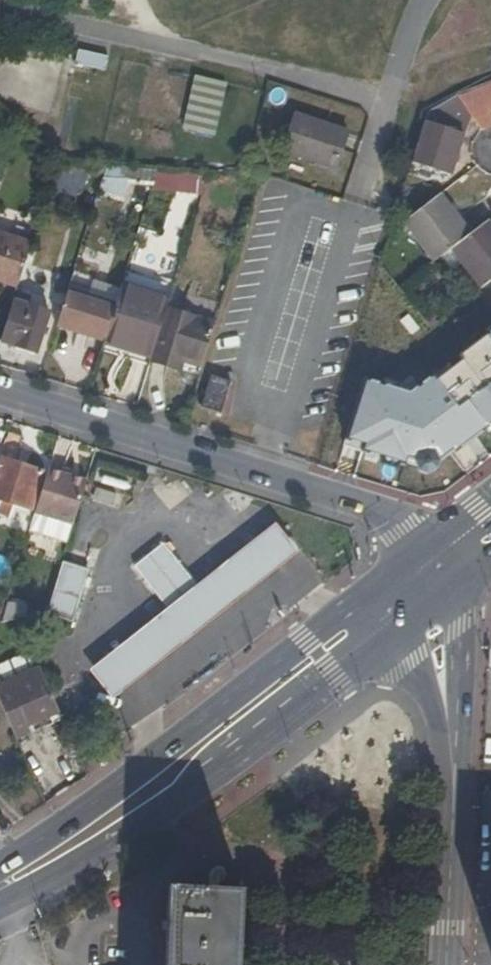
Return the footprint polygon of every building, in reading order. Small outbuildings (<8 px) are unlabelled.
[(106,68),(108,53),(80,49),(78,64),(106,68)] [(223,77),(191,69),(178,122),(210,130),(223,77)] [(490,119),(490,92),(475,99),(490,119)] [(461,104),(476,122),(490,140),(490,119),(475,99),(461,104)] [(462,133),(476,122),(461,104),(435,116),(425,120),(412,162),(450,174),(462,133)] [(277,152),(333,167),(339,148),(344,131),(289,114),(277,152)] [(105,166),(87,224),(106,230),(112,210),(118,210),(128,176),(151,176),(153,168),(105,166)] [(158,169),(157,190),(206,192),(207,171),(158,169)] [(433,196),(396,224),(426,263),(442,251),(463,234),(433,196)] [(442,251),(453,265),(461,259),(481,284),(490,276),(490,229),(483,219),(463,234),(442,251)] [(12,286),(28,237),(0,228),(0,282),(12,286)] [(103,330),(101,334),(148,349),(163,302),(165,292),(119,278),(112,300),(103,330)] [(65,286),(55,316),(103,330),(112,300),(65,286)] [(0,324),(0,339),(13,343),(12,347),(28,352),(30,348),(33,349),(45,311),(8,299),(0,324)] [(163,302),(148,349),(147,352),(175,360),(178,351),(198,358),(211,317),(163,302)] [(364,374),(339,449),(369,460),(416,477),(429,473),(489,428),(490,426),(490,307),(429,349),(400,370),(396,382),(364,374)] [(209,377),(200,408),(220,414),(230,383),(209,377)] [(0,443),(0,494),(24,502),(36,464),(11,456),(18,434),(4,430),(3,433),(0,443)] [(46,462),(28,517),(68,529),(86,475),(46,462)] [(167,603),(91,661),(114,692),(299,551),(275,519),(213,567),(197,579),(167,603)] [(131,559),(167,603),(197,579),(161,535),(131,559)] [(59,554),(43,606),(69,614),(86,563),(59,554)] [(8,605),(10,620),(30,617),(28,602),(8,605)] [(0,656),(0,700),(12,729),(26,723),(24,718),(55,705),(28,644),(0,656)] [(164,883),(161,964),(236,964),(238,886),(164,883)]
